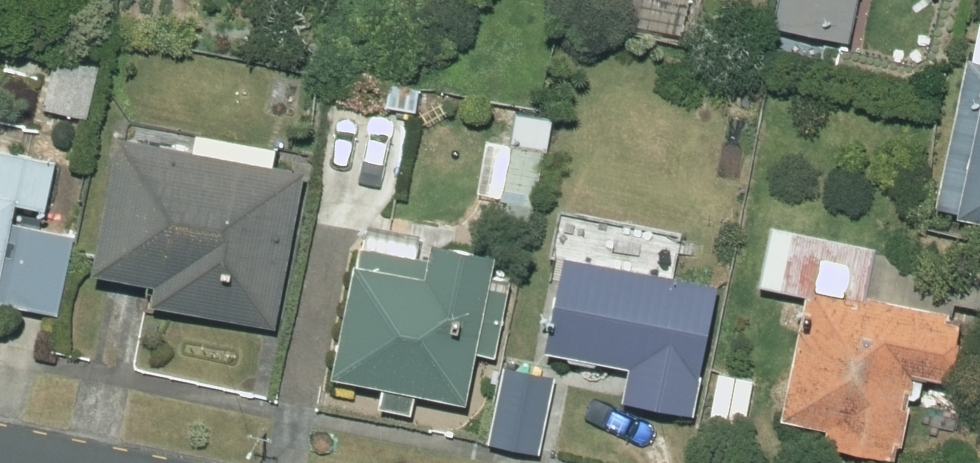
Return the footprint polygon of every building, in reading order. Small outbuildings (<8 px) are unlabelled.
[(596,20),(680,36),(687,0),(600,0),(596,20)] [(768,27),(845,42),(853,0),(773,0),(768,27)] [(950,218),(979,224),(979,23),(970,21),(932,209),(952,213),(950,218)] [(82,118),(92,68),(51,59),(40,109),(82,118)] [(80,273),(146,285),(142,304),(269,327),(299,172),(106,136),(80,273)] [(505,203),(500,231),(523,235),(539,150),(506,143),(498,189),(513,192),(511,204),(505,203)] [(51,315),(67,236),(3,223),(6,203),(38,209),(47,161),(0,151),(0,305),(51,315)] [(776,421),(819,429),(815,447),(889,460),(905,376),(940,383),(953,318),(860,299),(869,249),(788,233),(776,292),(800,297),(776,421)] [(348,248),(322,379),(458,406),(487,259),(422,246),(419,261),(348,248)] [(538,352),(623,368),(616,400),(684,413),(709,288),(556,258),(538,352)] [(499,370),(484,444),(532,454),(547,381),(499,370)]
